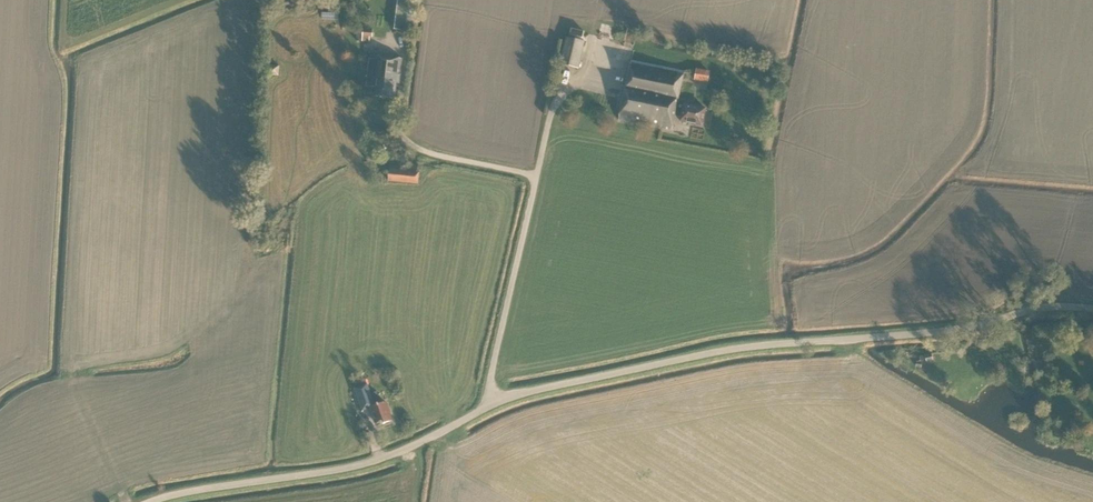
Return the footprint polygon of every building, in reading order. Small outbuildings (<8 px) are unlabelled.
[(410,31),(414,2),(397,0),(396,0),(393,29),(410,31)] [(363,37),(372,37),(373,29),(363,29),(363,37)] [(560,65),(579,69),(585,42),(567,38),(560,65)] [(396,84),(399,84),(402,59),(370,55),(366,87),(375,88),(374,97),(395,99),(396,84)] [(618,121),(672,132),(675,115),(682,117),(681,123),(702,128),(705,111),(684,106),(685,101),(679,99),(684,74),(631,62),(618,121)] [(279,76),(279,66),(269,65),(268,75),(279,76)] [(695,80),(708,82),(710,73),(696,71),(695,80)] [(388,180),(418,184),(420,169),(390,165),(388,180)] [(361,381),(362,384),(354,386),(362,409),(368,406),(371,413),(372,412),(377,424),(385,421),(386,423),(391,421),(384,400),(380,402),(376,391),(370,393),(369,389),(374,388),(370,377),(361,381)]
